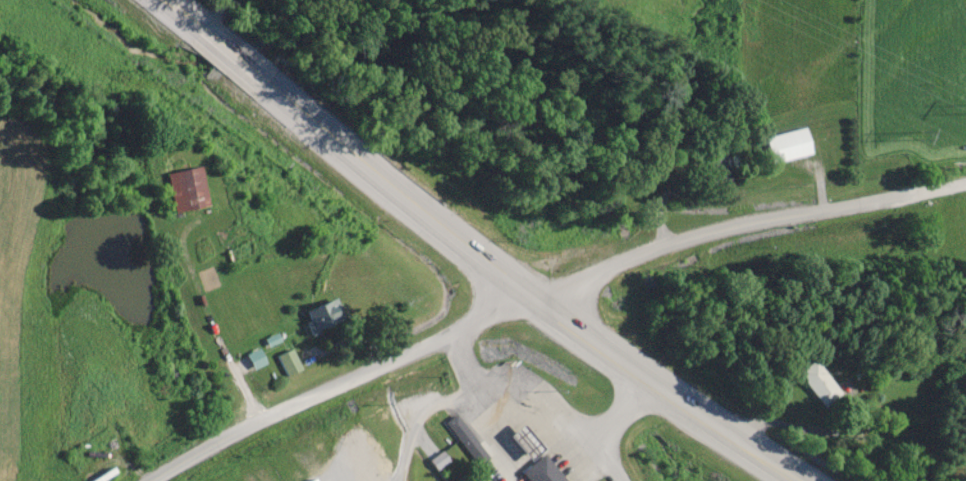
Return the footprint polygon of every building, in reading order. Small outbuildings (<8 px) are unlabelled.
[(773,163),(813,153),(806,126),(766,137),(773,163)] [(210,205),(202,165),(168,172),(176,211),(210,205)] [(334,317),(338,317),(339,307),(314,304),(311,327),(332,329),(334,317)] [(288,375),(303,368),(293,348),(278,356),(288,375)] [(826,406),(842,394),(816,360),(800,373),(826,406)] [(485,451),(456,414),(445,423),(474,460),(485,451)] [(450,460),(442,451),(429,462),(438,471),(450,460)] [(545,453),(523,471),(531,480),(567,480),(545,453)]
